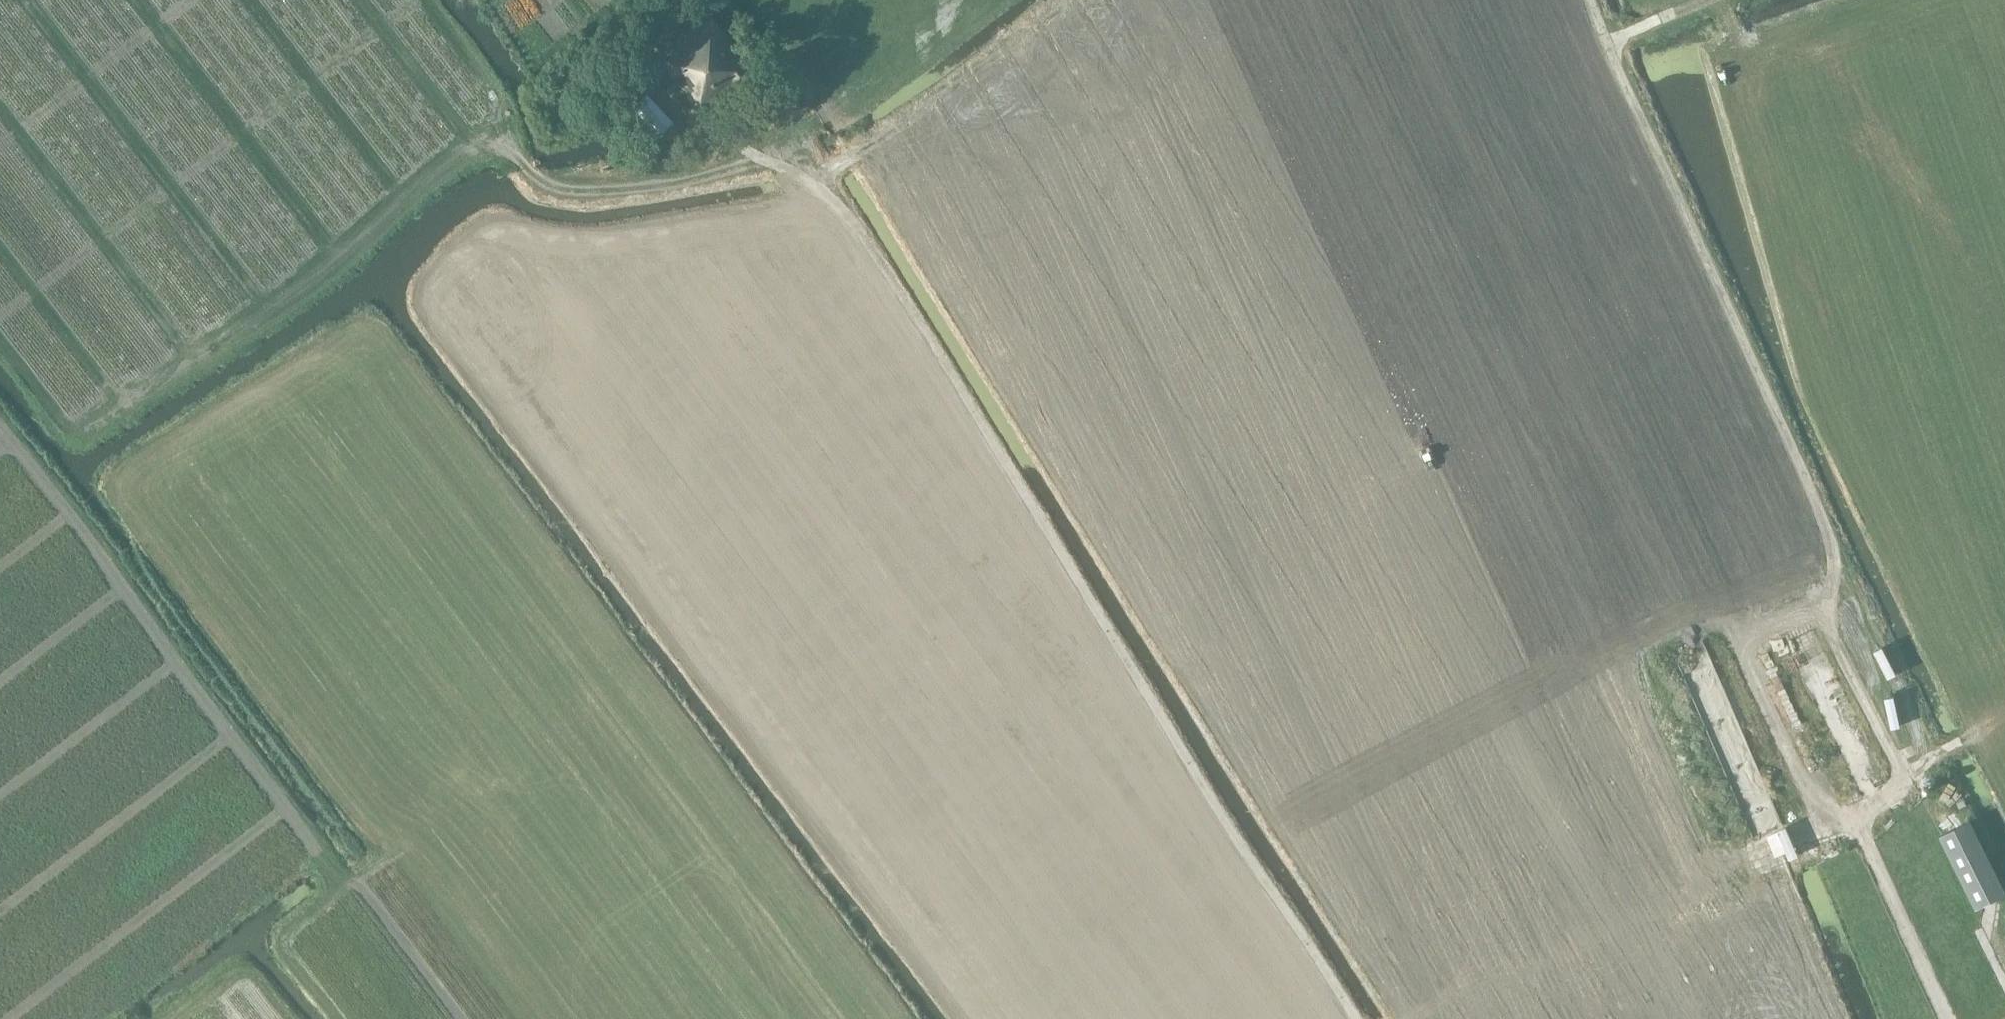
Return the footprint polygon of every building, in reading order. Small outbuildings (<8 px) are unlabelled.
[(711,101),(751,69),(710,15),(656,57),(695,108),(708,97),(711,101)] [(675,123),(644,90),(628,105),(658,138),(675,123)] [(1873,775),(1842,712),(1820,723),(1850,786),(1873,775)] [(1976,907),(2004,892),(2004,887),(1971,818),(1939,834),(1976,907)]
